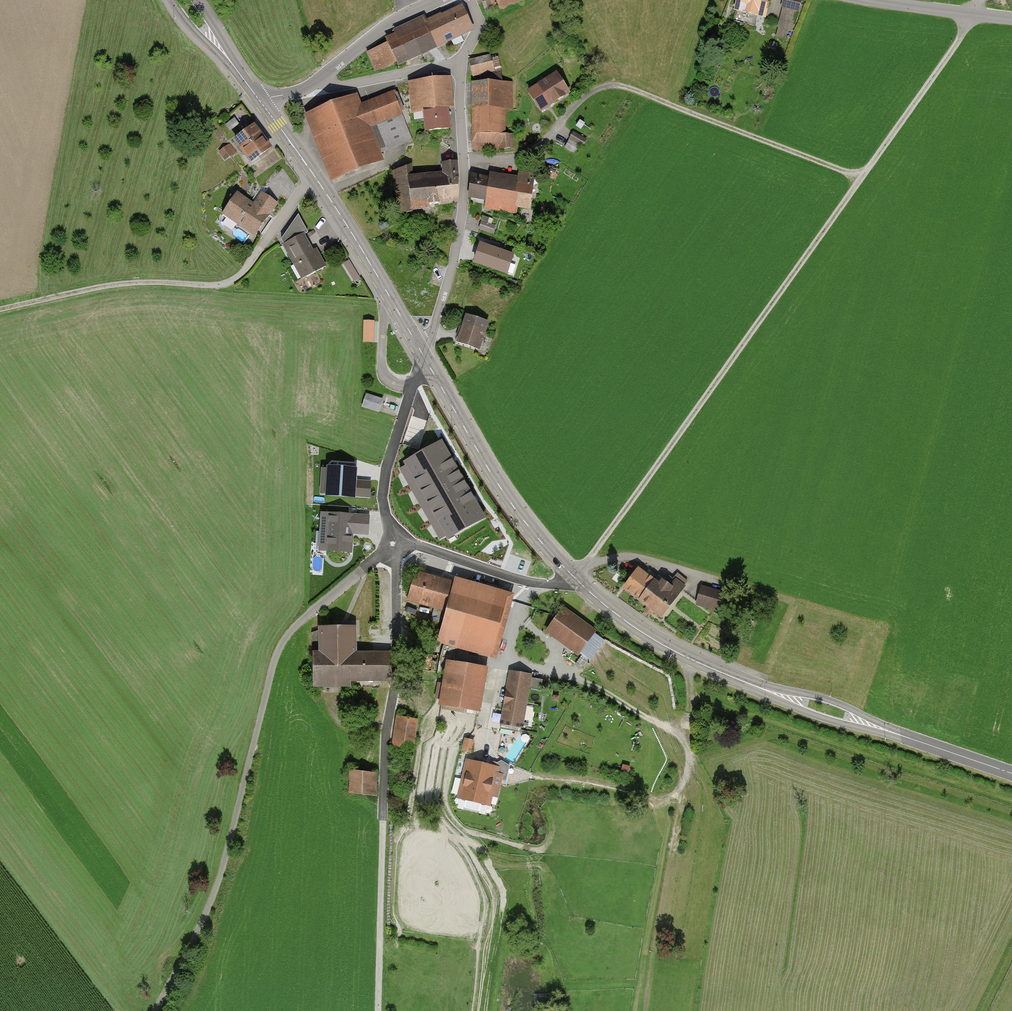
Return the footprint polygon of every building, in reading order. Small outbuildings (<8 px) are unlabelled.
[(484,10),(498,6),(499,7),(518,0),(482,0),(484,10)] [(731,13),(764,19),(767,0),(733,0),(731,13)] [(775,31),(793,35),(800,0),(782,0),(775,31)] [(376,46),(388,71),(471,30),(459,6),(376,46)] [(470,61),(474,76),(496,72),(492,56),(470,61)] [(540,86),(554,108),(575,95),(561,73),(540,86)] [(452,78),(411,83),(415,113),(424,112),(426,133),(455,130),(453,109),(456,109),(452,78)] [(512,84),(473,84),(473,152),(512,152),(512,84)] [(361,95),(313,114),(337,177),(385,159),(383,153),(413,141),(393,91),(363,102),(361,95)] [(234,117),(224,124),(229,131),(239,124),(234,117)] [(254,127),(235,141),(251,162),(270,148),(254,127)] [(585,139),(574,133),(565,150),(576,156),(585,139)] [(218,152),(225,161),(236,152),(229,144),(218,152)] [(441,159),(442,170),(443,189),(460,188),(458,158),(441,159)] [(399,210),(428,207),(427,190),(443,189),(442,170),(416,172),(415,162),(395,164),(399,210)] [(549,168),(544,176),(555,182),(560,174),(549,168)] [(511,178),(472,170),(467,194),(486,198),(485,206),(505,210),(511,178)] [(518,180),(511,178),(505,210),(528,215),(536,173),(520,170),(518,180)] [(461,205),(460,189),(428,191),(429,207),(461,205)] [(237,194),(224,213),(254,235),(276,203),(262,194),(254,205),(237,194)] [(493,218),(483,215),(478,229),(493,234),(496,225),(492,223),(493,218)] [(298,216),(282,239),(303,279),(326,267),(298,216)] [(481,245),(475,263),(507,273),(512,255),(481,245)] [(460,343),(484,350),(492,322),(468,315),(460,343)] [(362,335),(362,345),(376,345),(376,336),(376,320),(362,320),(362,335)] [(386,399),(366,392),(361,407),(381,414),(386,399)] [(405,462),(448,539),(486,519),(441,441),(405,462)] [(354,470),(330,469),(328,495),(369,498),(370,482),(354,481),(354,470)] [(367,534),(368,517),(330,515),(328,550),(350,551),(351,533),(367,534)] [(644,566),(627,589),(660,615),(687,581),(675,573),(668,583),(644,566)] [(505,599),(416,573),(409,598),(436,606),(432,620),(443,624),(440,635),(490,649),(505,599)] [(705,587),(699,608),(723,614),(728,593),(705,587)] [(563,610),(549,631),(579,652),(593,631),(563,610)] [(315,654),(316,680),(391,679),(390,653),(353,654),(352,627),(324,627),(324,654),(315,654)] [(589,657),(605,637),(596,630),(581,651),(589,657)] [(493,667),(452,661),(446,706),(486,712),(493,667)] [(534,676),(512,672),(503,725),(525,729),(534,676)] [(416,750),(418,729),(396,726),(393,748),(416,750)] [(504,763),(468,757),(460,799),(496,806),(504,763)] [(380,773),(353,772),(351,794),(378,795),(380,773)]
